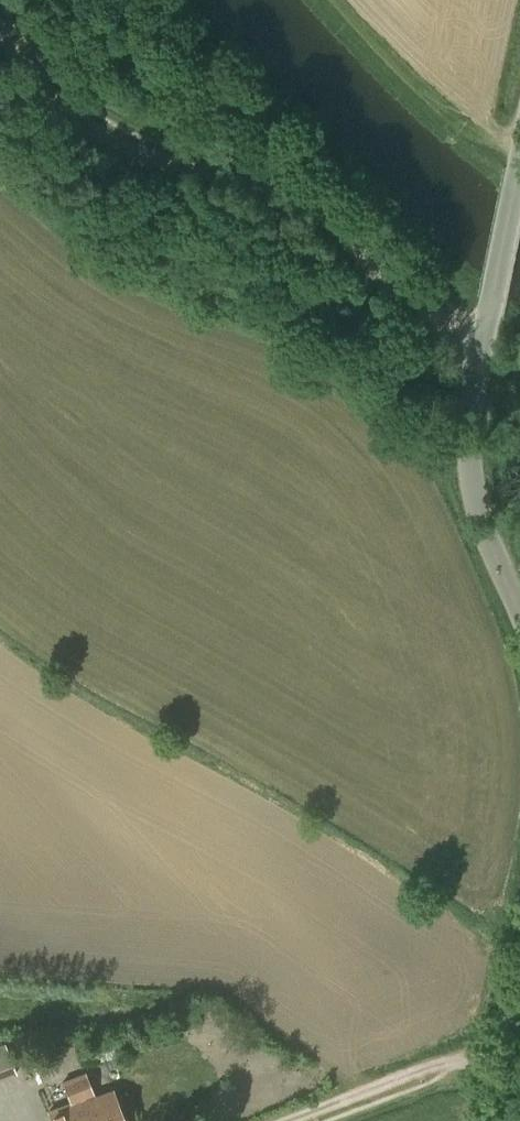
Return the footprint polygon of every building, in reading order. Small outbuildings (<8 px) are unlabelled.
[(17,1073),(4,1042),(0,1044),(0,1080),(17,1073)] [(52,1120),(125,1120),(112,1089),(94,1096),(85,1072),(63,1080),(71,1101),(48,1110),(52,1120)]
